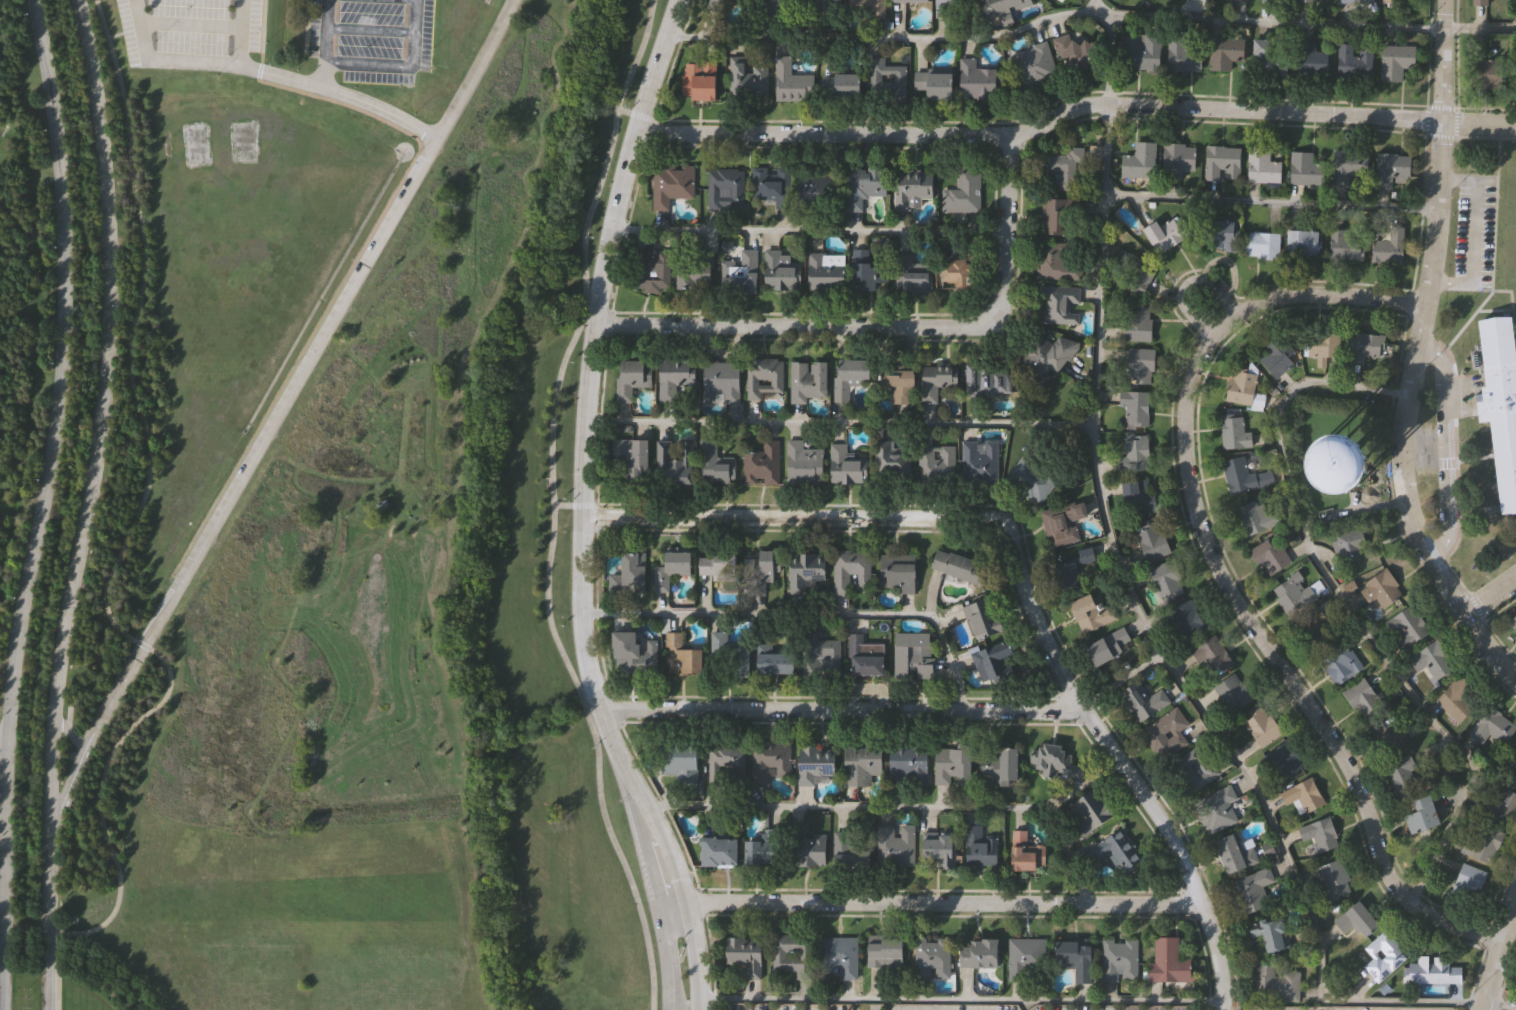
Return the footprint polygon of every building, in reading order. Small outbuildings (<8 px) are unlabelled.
[(765,13),(768,0),(785,0),(782,16),(765,13)] [(850,16),(850,0),(886,0),(886,16),(850,16)] [(938,12),(938,0),(976,0),(976,12),(938,12)] [(989,15),(986,0),(1032,0),(1033,5),(989,15)] [(1083,44),(1087,37),(1105,48),(1089,74),(1075,65),(1062,70),(1050,38),(1067,32),(1069,39),(1071,36),(1083,44)] [(1127,68),(1127,34),(1162,34),(1162,68),(1127,68)] [(1170,70),(1170,34),(1204,34),(1204,70),(1170,70)] [(1246,60),(1233,60),(1233,70),(1212,70),(1212,37),(1246,38),(1246,60)] [(1290,71),(1255,70),(1256,38),(1291,39),(1290,71)] [(1330,51),(1330,75),(1298,75),(1298,41),(1317,41),(1317,51),(1330,51)] [(1056,75),(1018,87),(1008,55),(1045,43),(1056,75)] [(1360,45),(1375,46),(1374,77),(1339,76),(1340,43),(1356,43),(1356,53),(1360,53),(1360,45)] [(1417,45),(1417,67),(1404,67),(1404,80),(1383,80),(1383,45),(1417,45)] [(777,56),(793,56),(793,74),(815,74),(815,100),(777,100),(777,56)] [(730,96),(731,57),(768,58),(767,97),(730,96)] [(872,57),(887,57),(887,65),(908,65),(908,95),(872,95),(872,57)] [(961,58),(977,58),(977,68),(999,68),(999,98),(961,98),(961,58)] [(1506,88),(1474,88),(1474,58),(1506,58),(1506,88)] [(719,61),(719,98),(685,98),(685,61),(719,61)] [(862,72),(862,98),(823,98),(823,72),(862,72)] [(928,98),(928,90),(916,90),(916,72),(955,72),(955,98),(928,98)] [(1136,155),(1136,141),(1157,142),(1156,177),(1123,176),(1123,155),(1136,155)] [(1183,177),(1163,177),(1164,143),(1198,144),(1197,170),(1184,170),(1183,177)] [(1068,154),(1069,146),(1085,147),(1084,163),(1081,163),(1081,189),(1050,188),(1051,153),(1068,154)] [(1241,146),(1241,179),(1207,179),(1207,146),(1241,146)] [(1282,182),(1249,182),(1249,146),(1271,146),(1271,161),(1282,161),(1282,182)] [(1318,151),(1318,184),(1292,184),(1292,151),(1318,151)] [(1366,176),(1334,176),(1334,151),(1366,151),(1366,176)] [(1378,188),(1378,153),(1412,153),(1412,177),(1394,177),(1394,188),(1378,188)] [(671,210),(654,209),(656,165),(696,166),(695,198),(671,197),(671,210)] [(888,166),(887,195),(867,195),(866,211),(848,210),(848,165),(888,166)] [(982,212),(944,212),(944,188),(959,188),(959,166),(982,166),(982,212)] [(710,208),(710,168),(746,168),(746,208),(710,208)] [(751,168),(765,168),(765,170),(775,170),(775,168),(792,168),(792,208),(776,208),(776,199),(751,199),(751,168)] [(936,172),(935,199),(922,199),(922,209),(897,208),(897,171),(936,172)] [(802,208),(802,172),(839,172),(839,208),(802,208)] [(1070,198),(1070,234),(1043,234),(1043,198),(1070,198)] [(1148,235),(1173,215),(1187,234),(1163,253),(1148,235)] [(1237,248),(1202,248),(1202,220),(1237,220),(1237,248)] [(1391,240),(1392,226),(1405,226),(1405,262),(1374,262),(1374,239),(1391,240)] [(1347,229),(1347,236),(1365,236),(1365,259),(1331,258),(1332,228),(1347,229)] [(1288,255),(1289,230),(1322,230),(1322,255),(1288,255)] [(1248,258),(1248,232),(1280,232),(1280,258),(1248,258)] [(1082,279),(1041,279),(1041,243),(1067,243),(1067,261),(1083,262),(1082,279)] [(760,249),(760,292),(724,292),(724,260),(743,260),(743,249),(760,249)] [(672,250),(672,290),(634,290),(634,250),(672,250)] [(803,260),(803,288),(766,288),(766,250),(792,250),(792,260),(803,260)] [(854,250),(872,250),(872,265),(890,265),(890,282),(878,282),(878,290),(854,290),(854,250)] [(898,293),(898,252),(914,252),(914,262),(933,262),(933,293),(898,293)] [(847,289),(810,289),(810,254),(847,254),(847,289)] [(1159,268),(1141,297),(1120,284),(1139,254),(1159,268)] [(680,288),(680,257),(713,257),(713,288),(680,288)] [(958,288),(958,281),(944,281),(944,259),(973,259),(973,288),(958,288)] [(1081,323),(1043,322),(1043,285),(1081,286),(1081,306),(1081,323)] [(1152,306),(1152,340),(1128,340),(1128,306),(1152,306)] [(1511,314),(1515,354),(1515,509),(1501,511),(1490,419),(1479,420),(1477,401),(1483,401),(1481,385),(1487,385),(1479,318),(1511,314)] [(1317,367),(1317,356),(1309,356),(1309,330),(1340,330),(1340,356),(1328,356),(1328,367),(1317,367)] [(1024,370),(1039,336),(1057,344),(1061,334),(1079,342),(1066,374),(1051,368),(1046,380),(1024,370)] [(1295,364),(1274,377),(1259,352),(1285,336),(1295,352),(1290,355),(1295,364)] [(1155,382),(1130,382),(1130,348),(1155,348),(1155,382)] [(873,382),(851,381),(851,401),(837,401),(838,358),(873,359),(873,382)] [(662,359),(697,360),(697,385),(679,385),(678,402),(661,401),(662,359)] [(785,395),(749,396),(749,359),(784,359),(785,395)] [(634,386),(634,401),(619,401),(619,360),(653,360),(653,386),(634,386)] [(705,361),(741,361),(741,402),(705,402),(705,361)] [(792,361),(829,362),(829,400),(792,400),(792,361)] [(1012,363),(1012,392),(967,391),(967,363),(1012,363)] [(924,364),(960,365),(960,388),(939,387),(939,401),(924,401),(924,364)] [(1258,371),(1253,405),(1228,402),(1232,367),(1258,371)] [(892,370),(916,370),(916,402),(892,402),(892,370)] [(1124,427),(1125,391),(1151,391),(1151,428),(1124,427)] [(1254,446),(1223,447),(1222,414),(1244,414),(1245,431),(1253,431),(1254,446)] [(1151,470),(1122,470),(1122,456),(1127,456),(1127,436),(1151,436),(1151,470)] [(1314,447),(1320,441),(1328,438),(1338,436),(1346,438),(1355,443),(1361,450),(1364,458),(1366,468),(1363,477),(1358,486),(1354,489),(1343,494),(1337,495),(1326,493),(1316,486),(1310,477),(1308,473),(1308,467),(1308,461),(1309,456),(1314,447)] [(650,478),(615,478),(615,438),(650,438),(650,478)] [(737,457),(736,482),(702,482),(702,438),(718,438),(718,457),(737,457)] [(745,451),(765,451),(765,439),(781,439),(781,484),(745,484),(745,451)] [(658,440),(678,440),(694,440),(694,483),(658,483),(658,440)] [(805,440),(805,448),(825,448),(825,482),(788,482),(788,440),(805,440)] [(999,479),(964,478),(964,440),(1000,440),(999,479)] [(911,478),(878,478),(878,441),(911,441),(911,478)] [(849,444),(849,459),(869,459),(869,482),(833,482),(832,444),(849,444)] [(957,446),(957,484),(921,484),(921,446),(957,446)] [(1223,461),(1245,455),(1250,474),(1256,472),(1260,486),(1232,494),(1223,461)] [(1059,475),(1045,503),(1012,487),(1025,459),(1059,475)] [(1125,481),(1155,479),(1157,510),(1128,512),(1125,481)] [(1272,528),(1246,534),(1239,505),(1265,498),(1272,528)] [(1083,539),(1052,546),(1044,511),(1087,502),(1090,516),(1078,519),(1083,539)] [(1174,551),(1150,561),(1136,530),(1160,519),(1174,551)] [(1371,550),(1345,560),(1336,535),(1362,526),(1371,550)] [(1293,563),(1267,577),(1251,548),(1277,534),(1293,563)] [(1082,564),(1080,549),(1095,547),(1097,562),(1082,564)] [(985,584),(933,570),(938,549),(990,563),(985,584)] [(702,576),(702,556),(716,556),(716,550),(738,550),(738,582),(714,582),(714,576),(702,576)] [(781,551),(780,583),(768,583),(768,595),(747,594),(747,550),(781,551)] [(836,550),(871,550),(871,587),(854,587),(854,594),(836,594),(836,550)] [(611,574),(623,574),(623,552),(648,552),(648,592),(611,592),(611,574)] [(656,566),(667,566),(667,552),(693,552),(693,574),(671,574),(671,592),(656,592),(656,566)] [(828,554),(828,579),(806,579),(806,590),(792,590),(792,554),(828,554)] [(918,554),(918,591),(881,590),(882,554),(918,554)] [(1082,588),(1061,591),(1057,560),(1078,557),(1082,588)] [(1151,569),(1175,557),(1185,577),(1179,580),(1184,591),(1166,600),(1151,569)] [(1406,581),(1396,609),(1367,598),(1377,570),(1406,581)] [(1112,603),(1120,618),(1089,632),(1075,602),(1094,593),(1101,609),(1112,603)] [(965,606),(992,597),(1004,630),(977,640),(965,606)] [(1187,640),(1171,610),(1192,599),(1208,629),(1187,640)] [(1388,622),(1412,603),(1434,631),(1409,650),(1388,622)] [(1325,623),(1335,632),(1322,646),(1298,625),(1317,604),(1331,617),(1325,623)] [(1088,646),(1124,626),(1135,646),(1100,666),(1088,646)] [(622,676),(622,630),(639,630),(639,641),(658,641),(658,676),(622,676)] [(684,632),(684,649),(705,649),(705,674),(667,674),(667,632),(684,632)] [(713,677),(713,632),(731,632),(731,646),(752,646),(752,677),(713,677)] [(842,639),(842,674),(804,674),(804,632),(818,632),(818,639),(842,639)] [(896,632),(934,632),(934,678),(896,678),(896,632)] [(850,634),(865,634),(865,643),(886,643),(886,674),(850,674),(850,634)] [(1192,650),(1218,634),(1236,665),(1211,680),(1192,650)] [(1457,667),(1429,685),(1411,657),(1439,638),(1457,667)] [(983,684),(973,652),(1011,639),(1016,654),(1006,658),(1011,674),(983,684)] [(1350,649),(1345,661),(1355,666),(1349,682),(1320,670),(1331,642),(1350,649)] [(760,674),(760,650),(798,650),(798,674),(760,674)] [(1259,696),(1236,713),(1219,691),(1242,673),(1259,696)] [(1486,697),(1461,723),(1437,700),(1462,674),(1486,697)] [(1384,707),(1360,719),(1345,689),(1369,677),(1384,707)] [(1145,698),(1163,687),(1172,702),(1141,723),(1122,693),(1136,684),(1145,698)] [(1243,720),(1264,704),(1284,732),(1264,747),(1243,720)] [(1492,705),(1515,724),(1515,730),(1506,743),(1490,731),(1482,742),(1470,733),(1492,705)] [(1143,729),(1179,707),(1189,724),(1181,729),(1190,744),(1162,761),(1143,729)] [(1411,754),(1426,783),(1402,796),(1371,736),(1395,723),(1404,740),(1396,744),(1403,758),(1411,754)] [(1263,759),(1288,739),(1307,764),(1289,778),(1278,764),(1271,769),(1263,759)] [(663,743),(700,743),(700,777),(663,777),(663,743)] [(713,772),(713,743),(746,744),(745,772),(713,772)] [(773,774),(773,785),(755,785),(756,743),(792,744),(791,774),(773,774)] [(1067,746),(1066,757),(1085,759),(1082,780),(1034,774),(1039,743),(1067,746)] [(883,775),(871,774),(871,785),(846,785),(846,744),(883,744),(883,775)] [(936,784),(937,744),(973,745),(973,776),(953,776),(952,784),(936,784)] [(892,780),(892,746),(929,745),(929,780),(892,780)] [(1199,792),(1173,767),(1195,745),(1220,771),(1199,792)] [(837,746),(837,776),(817,776),(817,784),(801,784),(801,746),(837,746)] [(1020,746),(1020,784),(994,784),(994,775),(983,775),(983,746),(1020,746)] [(1308,813),(1301,798),(1287,804),(1281,792),(1314,777),(1327,804),(1308,813)] [(1500,783),(1515,791),(1515,815),(1512,823),(1486,810),(1500,783)] [(1239,821),(1210,834),(1196,800),(1233,784),(1238,798),(1231,802),(1239,821)] [(1099,787),(1116,817),(1081,837),(1074,824),(1085,818),(1075,801),(1099,787)] [(1416,800),(1434,795),(1442,825),(1411,833),(1406,815),(1419,812),(1416,800)] [(1315,837),(1304,840),(1300,826),(1332,816),(1341,845),(1319,852),(1315,837)] [(1461,849),(1470,832),(1476,835),(1483,820),(1507,833),(1491,865),(1461,849)] [(881,825),(898,825),(898,824),(915,824),(915,865),(880,865),(881,825)] [(999,864),(966,864),(967,825),(983,825),(983,835),(999,836),(999,864)] [(1111,854),(1099,861),(1090,845),(1124,826),(1144,862),(1122,874),(1111,854)] [(746,840),(763,840),(763,828),(780,828),(780,863),(746,863),(746,840)] [(836,830),(871,830),(871,866),(836,867),(836,830)] [(1046,845),(1046,870),(1013,870),(1013,830),(1027,830),(1027,845),(1046,845)] [(828,865),(796,865),(796,832),(828,832),(828,865)] [(941,867),(941,858),(925,858),(925,833),(956,833),(956,867),(941,867)] [(1261,862),(1228,874),(1216,842),(1236,834),(1240,844),(1253,839),(1261,862)] [(703,866),(703,838),(740,838),(740,866),(703,866)] [(1356,889),(1332,900),(1318,868),(1342,858),(1356,889)] [(1450,896),(1464,861),(1490,872),(1476,906),(1450,896)] [(1246,914),(1234,880),(1270,867),(1275,881),(1264,885),(1271,906),(1246,914)] [(1381,924),(1366,937),(1355,924),(1346,932),(1336,920),(1361,899),(1381,924)] [(1260,922),(1283,917),(1291,949),(1268,954),(1260,922)] [(1381,983),(1365,967),(1375,957),(1366,948),(1386,929),(1410,954),(1381,983)] [(775,969),(774,934),(813,934),(814,978),(797,978),(797,969),(775,969)] [(840,978),(840,968),(824,968),(824,936),(858,936),(858,978),(840,978)] [(905,936),(905,966),(869,966),(869,936),(905,936)] [(1153,981),(1153,936),(1180,936),(1180,958),(1194,958),(1194,980),(1153,981)] [(727,963),(728,938),(763,939),(763,978),(747,978),(747,964),(727,963)] [(951,978),(916,978),(916,938),(951,938),(951,978)] [(1010,980),(1010,938),(1046,938),(1046,980),(1010,980)] [(1139,938),(1138,980),(1103,980),(1103,938),(1139,938)] [(962,967),(962,944),(971,944),(971,939),(1000,939),(1000,967),(962,967)] [(1057,964),(1057,942),(1094,942),(1094,983),(1078,983),(1078,964),(1057,964)] [(1419,963),(1419,959),(1463,959),(1463,982),(1405,982),(1405,963),(1419,963)] [(1301,971),(1301,1001),(1256,1000),(1257,964),(1277,965),(1277,970),(1301,971)]
